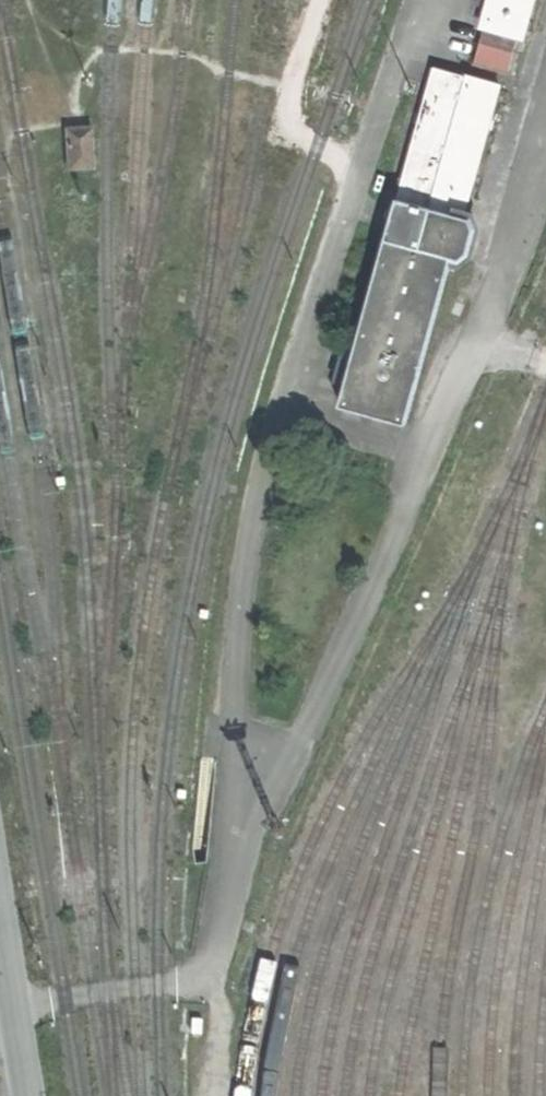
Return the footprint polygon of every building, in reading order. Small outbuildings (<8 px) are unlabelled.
[(538,0),(491,0),(484,26),(527,38),(538,0)] [(511,72),(519,40),(487,31),(478,64),(511,72)] [(438,66),(400,198),(434,206),(436,199),(473,208),(505,83),(438,66)] [(67,135),(69,175),(93,174),(92,134),(67,135)] [(344,404),(410,421),(456,256),(465,257),(474,250),(480,227),(475,216),(434,206),(400,198),(344,404)]
